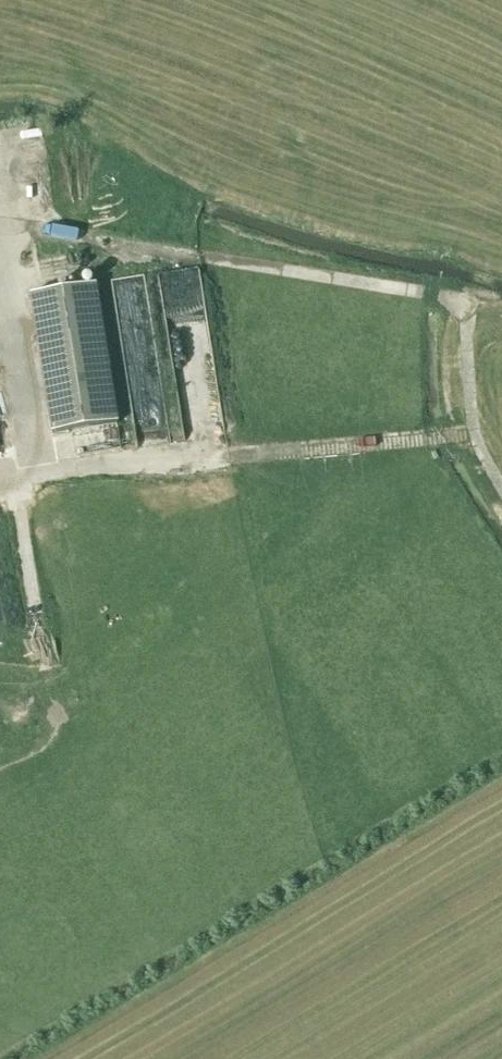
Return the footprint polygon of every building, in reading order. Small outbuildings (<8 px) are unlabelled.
[(51,433),(118,422),(97,285),(30,295),(51,433)] [(203,362),(180,364),(181,376),(204,374),(203,362)]
